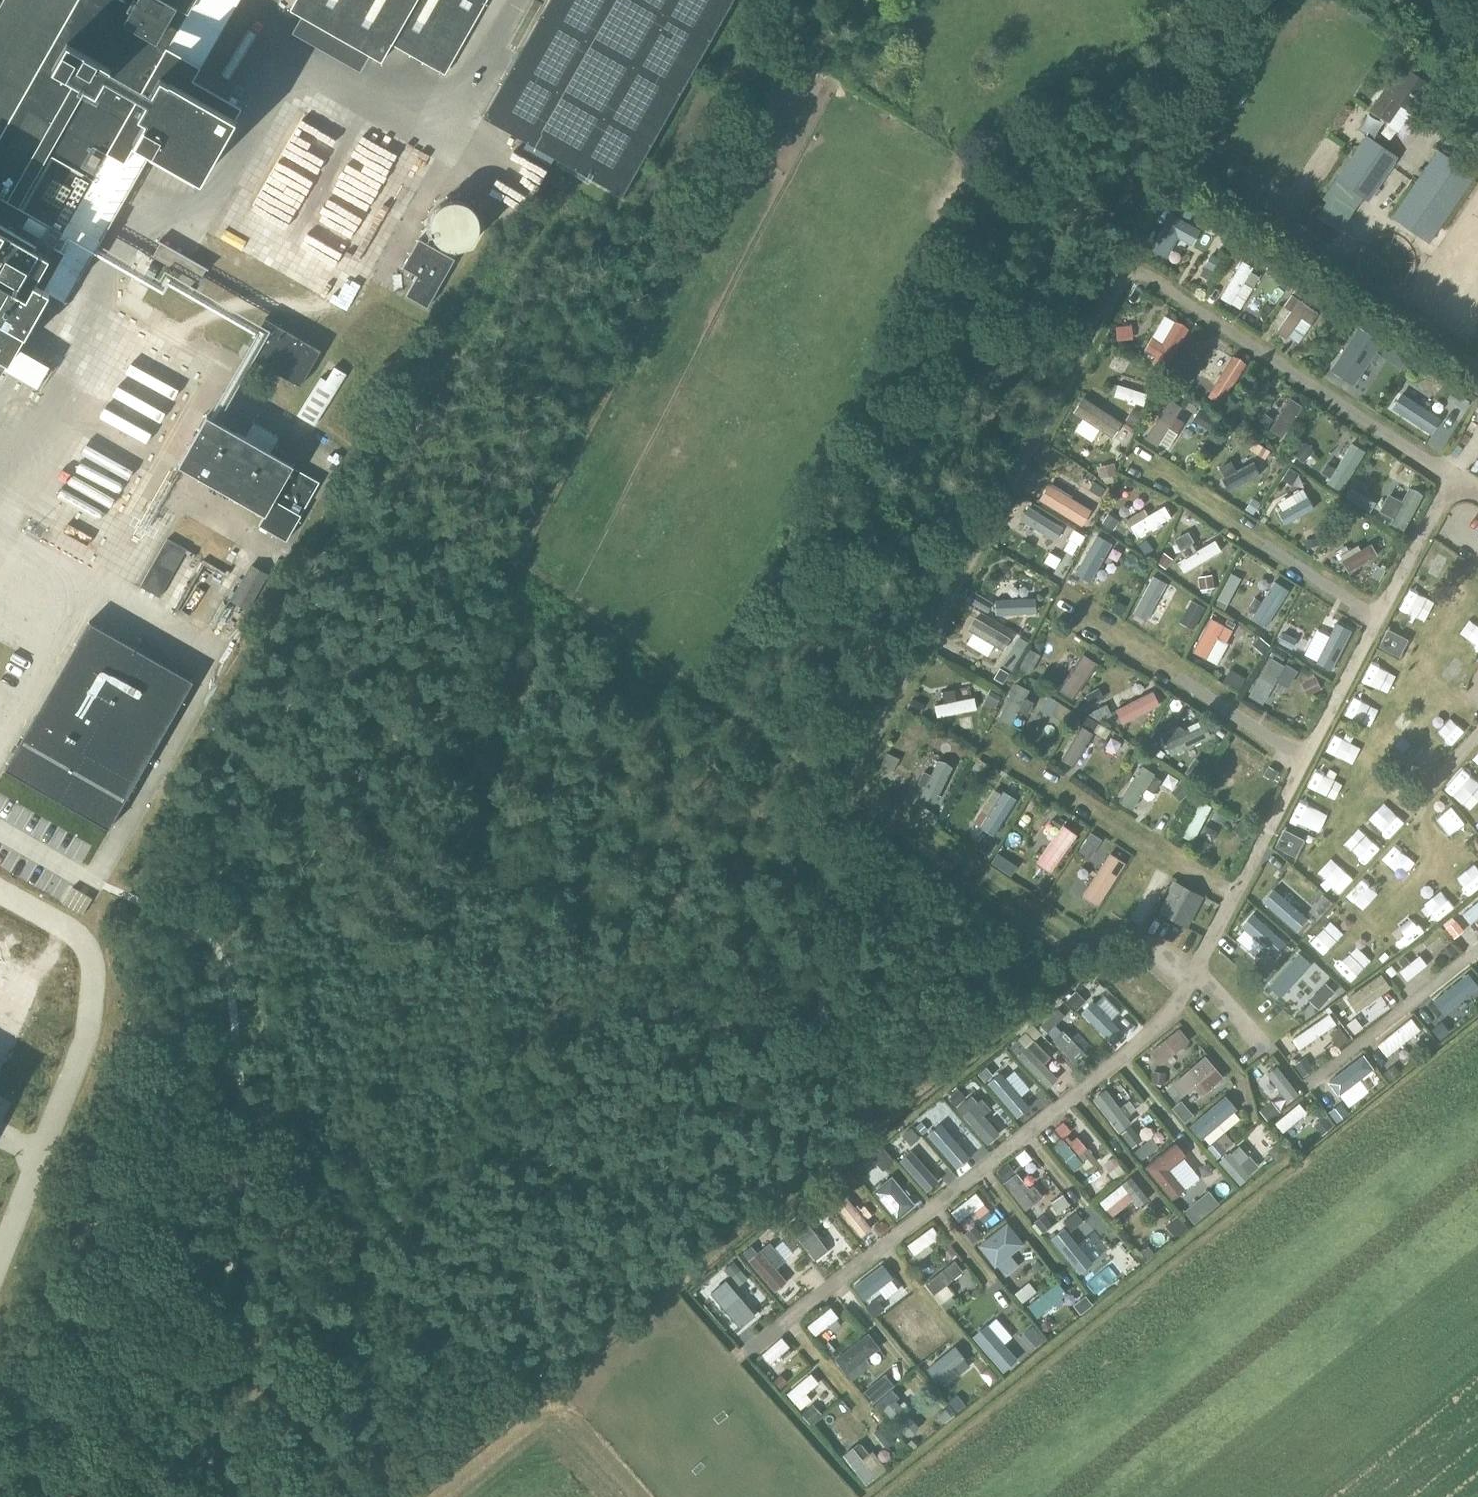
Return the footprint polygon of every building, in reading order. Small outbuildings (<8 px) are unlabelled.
[(0,6),(0,316),(8,320),(19,304),(25,307),(30,297),(37,283),(49,257),(48,256),(62,228),(65,230),(107,152),(126,162),(136,143),(201,179),(241,106),(178,70),(183,55),(168,47),(195,0),(3,0),(0,6)] [(244,0),(238,0),(234,7),(221,0),(217,0),(192,51),(213,61),(244,0)] [(291,10),(303,16),(293,32),(361,71),(370,54),(382,61),(392,44),(445,74),(487,0),(296,0),(291,10)] [(483,117),(623,195),(733,0),(549,0),(483,117)] [(1263,37),(1268,27),(1259,24),(1255,34),(1263,37)] [(1409,111),(1428,84),(1423,81),(1426,77),(1418,71),(1415,75),(1405,69),(1398,80),(1394,76),(1371,110),(1388,122),(1400,104),(1409,111)] [(1390,139),(1402,122),(1394,116),(1381,132),(1390,139)] [(1365,135),(1324,196),(1351,214),(1362,196),(1368,200),(1397,157),(1365,135)] [(1429,243),(1475,177),(1437,150),(1392,216),(1429,243)] [(265,175),(248,193),(264,208),(281,189),(265,175)] [(319,219),(332,221),(334,209),(321,207),(319,219)] [(236,214),(232,224),(250,232),(255,222),(236,214)] [(1171,215),(1151,250),(1166,258),(1177,237),(1192,245),(1200,231),(1171,215)] [(427,307),(439,286),(438,286),(453,260),(419,241),(405,267),(419,275),(407,296),(427,307)] [(199,281),(207,268),(162,242),(154,255),(199,281)] [(1250,272),(1253,268),(1242,262),(1221,298),(1230,304),(1243,282),(1252,288),(1259,277),(1250,272)] [(138,272),(125,303),(138,309),(151,277),(138,272)] [(37,283),(30,297),(40,305),(7,362),(41,380),(37,388),(71,406),(76,396),(143,435),(192,352),(56,277),(50,289),(37,283)] [(1311,323),(1318,313),(1299,299),(1276,332),(1287,338),(1302,317),(1311,323)] [(268,320),(246,358),(303,391),(325,352),(268,320)] [(1168,364),(1188,329),(1174,321),(1162,343),(1152,337),(1144,351),(1155,357),(1152,362),(1164,369),(1167,364),(1168,364)] [(1376,352),(1381,342),(1359,327),(1330,370),(1354,385),(1369,361),(1374,364),(1380,355),(1376,352)] [(1113,341),(1115,355),(1131,353),(1130,339),(1113,341)] [(1225,399),(1246,364),(1232,356),(1210,390),(1225,399)] [(1118,385),(1114,396),(1143,405),(1146,394),(1118,385)] [(1439,410),(1444,403),(1425,391),(1412,410),(1425,417),(1423,423),(1429,427),(1432,422),(1445,430),(1452,419),(1439,410)] [(1083,398),(1073,412),(1112,438),(1121,423),(1083,398)] [(1282,438),(1303,407),(1290,398),(1269,430),(1282,438)] [(1112,411),(1142,420),(1146,408),(1116,399),(1112,411)] [(1169,400),(1145,438),(1157,446),(1168,428),(1176,433),(1183,422),(1175,417),(1181,407),(1169,400)] [(179,465),(266,516),(275,501),(300,515),(319,483),(292,467),(293,466),(207,416),(179,465)] [(1340,491),(1364,451),(1351,444),(1335,469),(1326,464),(1321,472),(1330,478),(1327,483),(1340,491)] [(1230,462),(1219,467),(1224,477),(1221,478),(1228,491),(1258,475),(1252,462),(1235,471),(1230,462)] [(1070,471),(1063,480),(1079,491),(1073,500),(1081,505),(1087,497),(1091,500),(1098,491),(1070,471)] [(1422,495),(1416,490),(1409,489),(1402,502),(1388,495),(1379,511),(1393,518),(1391,524),(1404,530),(1422,495)] [(1307,498),(1297,504),(1292,495),(1278,503),(1283,512),(1279,514),(1285,524),(1313,508),(1307,498)] [(1342,511),(1367,524),(1372,514),(1347,502),(1342,511)] [(1137,537),(1170,517),(1164,506),(1148,516),(1144,510),(1126,520),(1137,537)] [(1028,508),(1023,517),(1041,528),(1036,537),(1046,544),(1052,535),(1060,539),(1066,530),(1028,508)] [(1183,572),(1220,551),(1214,541),(1195,552),(1191,545),(1181,551),(1185,558),(1178,562),(1183,572)] [(1349,572),(1377,556),(1371,544),(1340,560),(1349,572)] [(143,554),(154,565),(163,556),(152,545),(143,554)] [(1072,581),(1086,589),(1088,584),(1107,554),(1094,545),(1072,581)] [(248,611),(269,575),(250,564),(231,600),(248,611)] [(1130,615),(1143,622),(1163,583),(1150,576),(1130,615)] [(1265,628),(1288,590),(1275,582),(1261,603),(1254,598),(1247,609),(1254,613),(1251,619),(1265,628)] [(1005,591),(1005,599),(995,600),(995,613),(1034,611),(1033,598),(1020,598),(1019,590),(1005,591)] [(975,618),(967,630),(970,631),(992,644),(1002,651),(1010,638),(975,618)] [(1210,619),(1193,652),(1206,659),(1217,637),(1226,642),(1232,631),(1210,619)] [(36,716),(5,770),(8,772),(8,771),(13,769),(106,821),(106,826),(106,827),(109,829),(193,681),(89,622),(50,691),(59,696),(45,721),(36,716)] [(1330,672),(1351,631),(1336,624),(1315,664),(1330,672)] [(1399,656),(1407,640),(1387,629),(1379,646),(1399,656)] [(1082,655),(1059,689),(1074,699),(1096,664),(1082,655)] [(1014,657),(1002,675),(1011,681),(1023,663),(1014,657)] [(1262,704),(1285,666),(1271,658),(1248,696),(1262,704)] [(1025,698),(1029,690),(1016,683),(998,718),(1010,724),(1019,710),(1027,715),(1034,703),(1025,698)] [(973,698),(955,702),(953,690),(943,692),(945,704),(934,706),(937,717),(976,709),(973,698)] [(1138,698),(1116,710),(1122,723),(1159,705),(1159,704),(1152,691),(1138,698)] [(933,720),(935,732),(975,724),(973,711),(933,720)] [(1184,729),(1180,726),(1161,735),(1171,756),(1211,736),(1205,724),(1186,733),(1184,729)] [(1080,727),(1061,760),(1073,766),(1092,733),(1080,727)] [(1344,775),(1350,753),(1330,747),(1323,769),(1344,775)] [(924,772),(918,783),(925,787),(920,797),(934,803),(952,767),(938,761),(930,775),(924,772)] [(1132,810),(1146,788),(1153,793),(1160,781),(1153,777),(1155,774),(1141,765),(1119,801),(1132,810)] [(1466,817),(1476,805),(1458,789),(1447,801),(1466,817)] [(1016,799),(1003,791),(988,815),(981,811),(977,817),(984,821),(980,827),(993,835),(1016,799)] [(1200,801),(1182,836),(1193,842),(1211,807),(1200,801)] [(1453,822),(1436,835),(1448,851),(1465,838),(1453,822)] [(1059,831),(1057,834),(1051,829),(1035,853),(1041,856),(1037,864),(1048,873),(1071,840),(1059,831)] [(1306,840),(1285,830),(1276,848),(1297,859),(1306,840)] [(1124,871),(1111,863),(1103,876),(1096,872),(1087,886),(1079,899),(1099,911),(1124,871)] [(1188,927),(1204,896),(1174,881),(1158,912),(1188,927)] [(1274,889),(1262,902),(1296,932),(1308,919),(1274,889)] [(1463,914),(1470,923),(1477,917),(1477,902),(1463,914)] [(1252,914),(1241,927),(1273,956),(1285,943),(1252,914)] [(1157,929),(1153,938),(1169,945),(1173,936),(1157,929)] [(1311,966),(1299,955),(1268,988),(1282,999),(1311,966)] [(1405,957),(1399,962),(1404,968),(1400,972),(1407,981),(1426,965),(1419,956),(1410,963),(1405,957)] [(1420,971),(1401,987),(1409,996),(1428,980),(1420,971)] [(1380,975),(1347,999),(1356,1012),(1389,988),(1380,975)] [(1467,984),(1472,992),(1477,989),(1477,978),(1467,984)] [(1458,984),(1425,1010),(1434,1019),(1466,994),(1458,984)] [(1104,1018),(1110,1013),(1099,1001),(1085,1013),(1110,1041),(1118,1034),(1104,1018)] [(1329,1015),(1293,1039),(1300,1048),(1335,1024),(1329,1015)] [(1411,1019),(1378,1046),(1386,1056),(1419,1030),(1411,1019)] [(1159,1063),(1188,1040),(1179,1029),(1149,1052),(1159,1063)] [(1074,1035),(1070,1039),(1062,1031),(1053,1040),(1077,1064),(1086,1055),(1079,1048),(1083,1044),(1074,1035)] [(1043,1063),(1049,1058),(1026,1032),(1009,1048),(1047,1088),(1057,1078),(1043,1063)] [(1199,1052),(1213,1063),(1220,1054),(1206,1044),(1199,1052)] [(1374,1069),(1363,1055),(1328,1082),(1338,1096),(1374,1069)] [(1203,1095),(1223,1077),(1205,1056),(1172,1085),(1182,1096),(1195,1085),(1203,1095)] [(1281,1066),(1270,1075),(1292,1103),(1303,1095),(1281,1066)] [(1010,1089),(1014,1086),(1006,1077),(994,1087),(1014,1112),(1022,1104),(1010,1089)] [(1124,1104),(1120,1107),(1106,1089),(1093,1099),(1119,1132),(1132,1123),(1127,1117),(1131,1114),(1124,1104)] [(971,1096),(957,1108),(988,1143),(999,1134),(983,1115),(990,1109),(981,1099),(977,1103),(971,1096)] [(1201,1140),(1236,1109),(1225,1096),(1189,1127),(1201,1140)] [(1299,1104),(1275,1123),(1282,1132),(1306,1113),(1299,1104)] [(969,1160),(940,1126),(926,1138),(955,1172),(969,1160)] [(1131,1148),(1142,1140),(1131,1126),(1121,1134),(1131,1148)] [(1075,1171),(1083,1164),(1077,1157),(1087,1148),(1077,1137),(1067,1145),(1062,1138),(1053,1146),(1075,1171)] [(1146,1168),(1172,1200),(1186,1189),(1171,1170),(1188,1157),(1177,1143),(1146,1168)] [(1239,1164),(1249,1157),(1239,1146),(1219,1161),(1240,1185),(1250,1175),(1239,1164)] [(912,1152),(900,1161),(926,1191),(938,1182),(912,1152)] [(865,1188),(876,1182),(870,1171),(859,1177),(865,1188)] [(1033,1186),(1028,1190),(1017,1174),(1004,1184),(1025,1210),(1042,1197),(1033,1186)] [(917,1206),(894,1177),(875,1192),(898,1221),(917,1206)] [(1131,1178),(1100,1202),(1106,1210),(1128,1192),(1139,1206),(1148,1199),(1131,1178)] [(978,1218),(988,1210),(975,1194),(951,1213),(958,1222),(972,1211),(978,1218)] [(860,1237),(871,1228),(845,1195),(833,1204),(860,1237)] [(1195,1231),(1216,1224),(1210,1208),(1189,1216),(1195,1231)] [(1063,1210),(1050,1218),(1057,1228),(1070,1220),(1063,1210)] [(815,1259),(828,1251),(801,1216),(789,1225),(815,1259)] [(1007,1223),(978,1246),(994,1267),(1009,1255),(1023,1245),(1007,1223)] [(932,1228),(908,1245),(914,1254),(939,1237),(932,1228)] [(1088,1266),(1063,1233),(1052,1241),(1078,1275),(1088,1266)] [(777,1268),(785,1261),(769,1242),(748,1260),(775,1291),(787,1281),(777,1268)] [(933,1243),(907,1259),(914,1270),(940,1254),(933,1243)] [(954,1261),(925,1285),(940,1304),(953,1294),(945,1285),(962,1272),(954,1261)] [(1110,1261),(1079,1284),(1087,1294),(1118,1271),(1110,1261)] [(855,1287),(862,1296),(877,1284),(884,1293),(892,1286),(886,1278),(888,1276),(881,1267),(855,1287)] [(1064,1295),(1066,1293),(1058,1284),(1029,1308),(1036,1317),(1052,1304),(1056,1309),(1068,1299),(1064,1295)] [(717,1299),(707,1306),(729,1337),(739,1330),(717,1299)] [(1013,1308),(1021,1320),(1031,1313),(1023,1301),(1013,1308)] [(830,1308),(808,1326),(815,1335),(828,1325),(832,1331),(839,1325),(835,1320),(838,1317),(830,1308)] [(1017,1362),(986,1327),(973,1339),(1003,1374),(1017,1362)] [(846,1374),(879,1348),(868,1334),(835,1360),(846,1374)] [(781,1338),(762,1355),(770,1363),(779,1355),(783,1359),(791,1352),(787,1348),(789,1347),(781,1338)] [(955,1347),(927,1369),(936,1380),(953,1367),(956,1370),(966,1362),(963,1359),(964,1358),(955,1347)] [(810,1374),(787,1394),(800,1409),(810,1400),(805,1394),(818,1383),(810,1374)] [(885,1389),(863,1407),(870,1415),(892,1397),(885,1389)] [(903,1401),(898,1406),(894,1400),(884,1409),(907,1436),(918,1427),(905,1413),(910,1409),(903,1401)] [(826,1450),(849,1433),(842,1423),(818,1439),(826,1450)] [(859,1442),(843,1456),(866,1484),(875,1477),(861,1459),(868,1454),(859,1442)]
